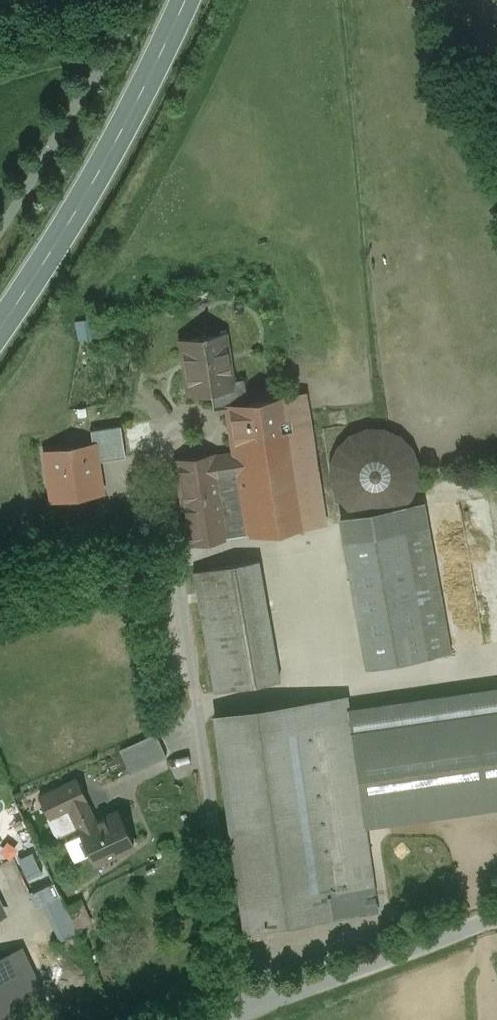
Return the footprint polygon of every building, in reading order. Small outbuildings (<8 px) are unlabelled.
[(225,333),(181,340),(189,395),(226,390),(228,407),(248,404),(244,379),(232,381),(225,333)] [(228,407),(227,407),(234,453),(215,456),(215,455),(176,461),(188,544),(309,525),(292,415),(289,398),(248,404),(228,407)] [(383,432),(366,432),(351,438),(340,449),(334,464),(334,480),(340,495),(351,507),(366,513),(382,513),(397,508),(408,496),(415,481),(415,465),(409,450),(398,438),(383,432)] [(93,445),(46,452),(53,499),(101,491),(93,445)] [(430,530),(345,545),(366,665),(451,650),(430,530)] [(259,560),(194,572),(215,692),(280,680),(259,560)] [(355,732),(368,824),(496,805),(496,712),(355,732)] [(344,721),(217,739),(240,901),(367,883),(344,721)] [(156,734),(132,745),(143,769),(167,758),(156,734)] [(143,769),(132,745),(121,750),(132,774),(143,769)] [(118,811),(96,822),(85,800),(86,800),(76,779),(40,797),(50,818),(69,809),(79,830),(95,864),(134,846),(118,811)] [(27,867),(34,882),(46,876),(39,862),(27,867)] [(367,883),(240,901),(244,928),(370,910),(367,883)] [(63,892),(45,901),(64,941),(96,925),(83,898),(69,905),(63,892)] [(0,958),(0,1019),(41,1000),(19,950),(0,958)]
